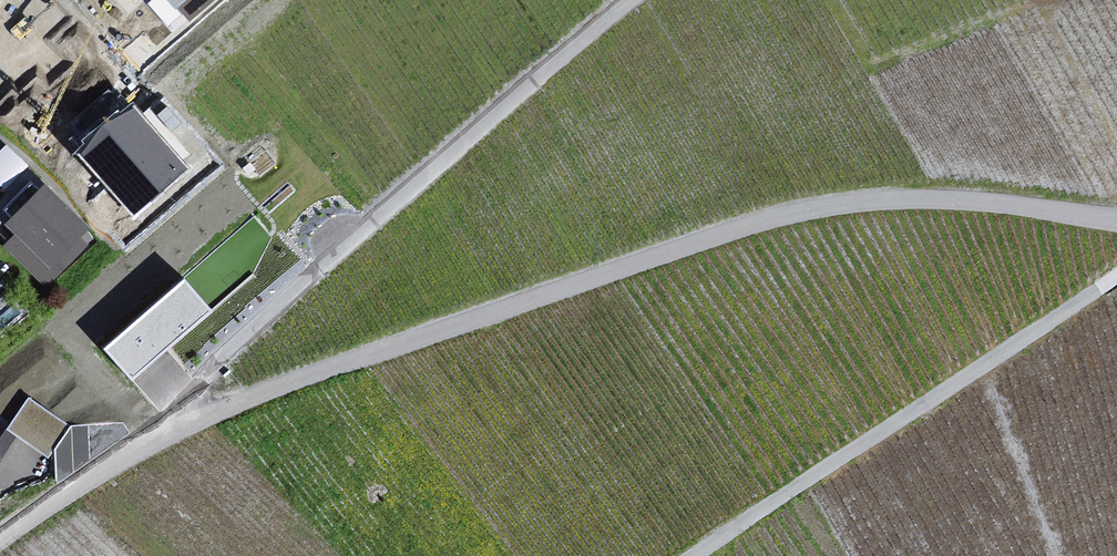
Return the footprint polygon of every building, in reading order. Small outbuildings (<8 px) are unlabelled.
[(190,22),(215,0),(171,0),(190,22)] [(17,3),(3,12),(16,31),(29,23),(17,3)] [(133,106),(77,155),(134,219),(190,170),(133,106)] [(89,227),(47,184),(40,191),(33,183),(4,211),(11,217),(5,223),(15,234),(5,245),(45,286),(86,247),(78,238),(89,227)] [(213,312),(187,282),(105,351),(132,382),(213,312)] [(49,453),(71,420),(28,392),(7,425),(49,453)]
